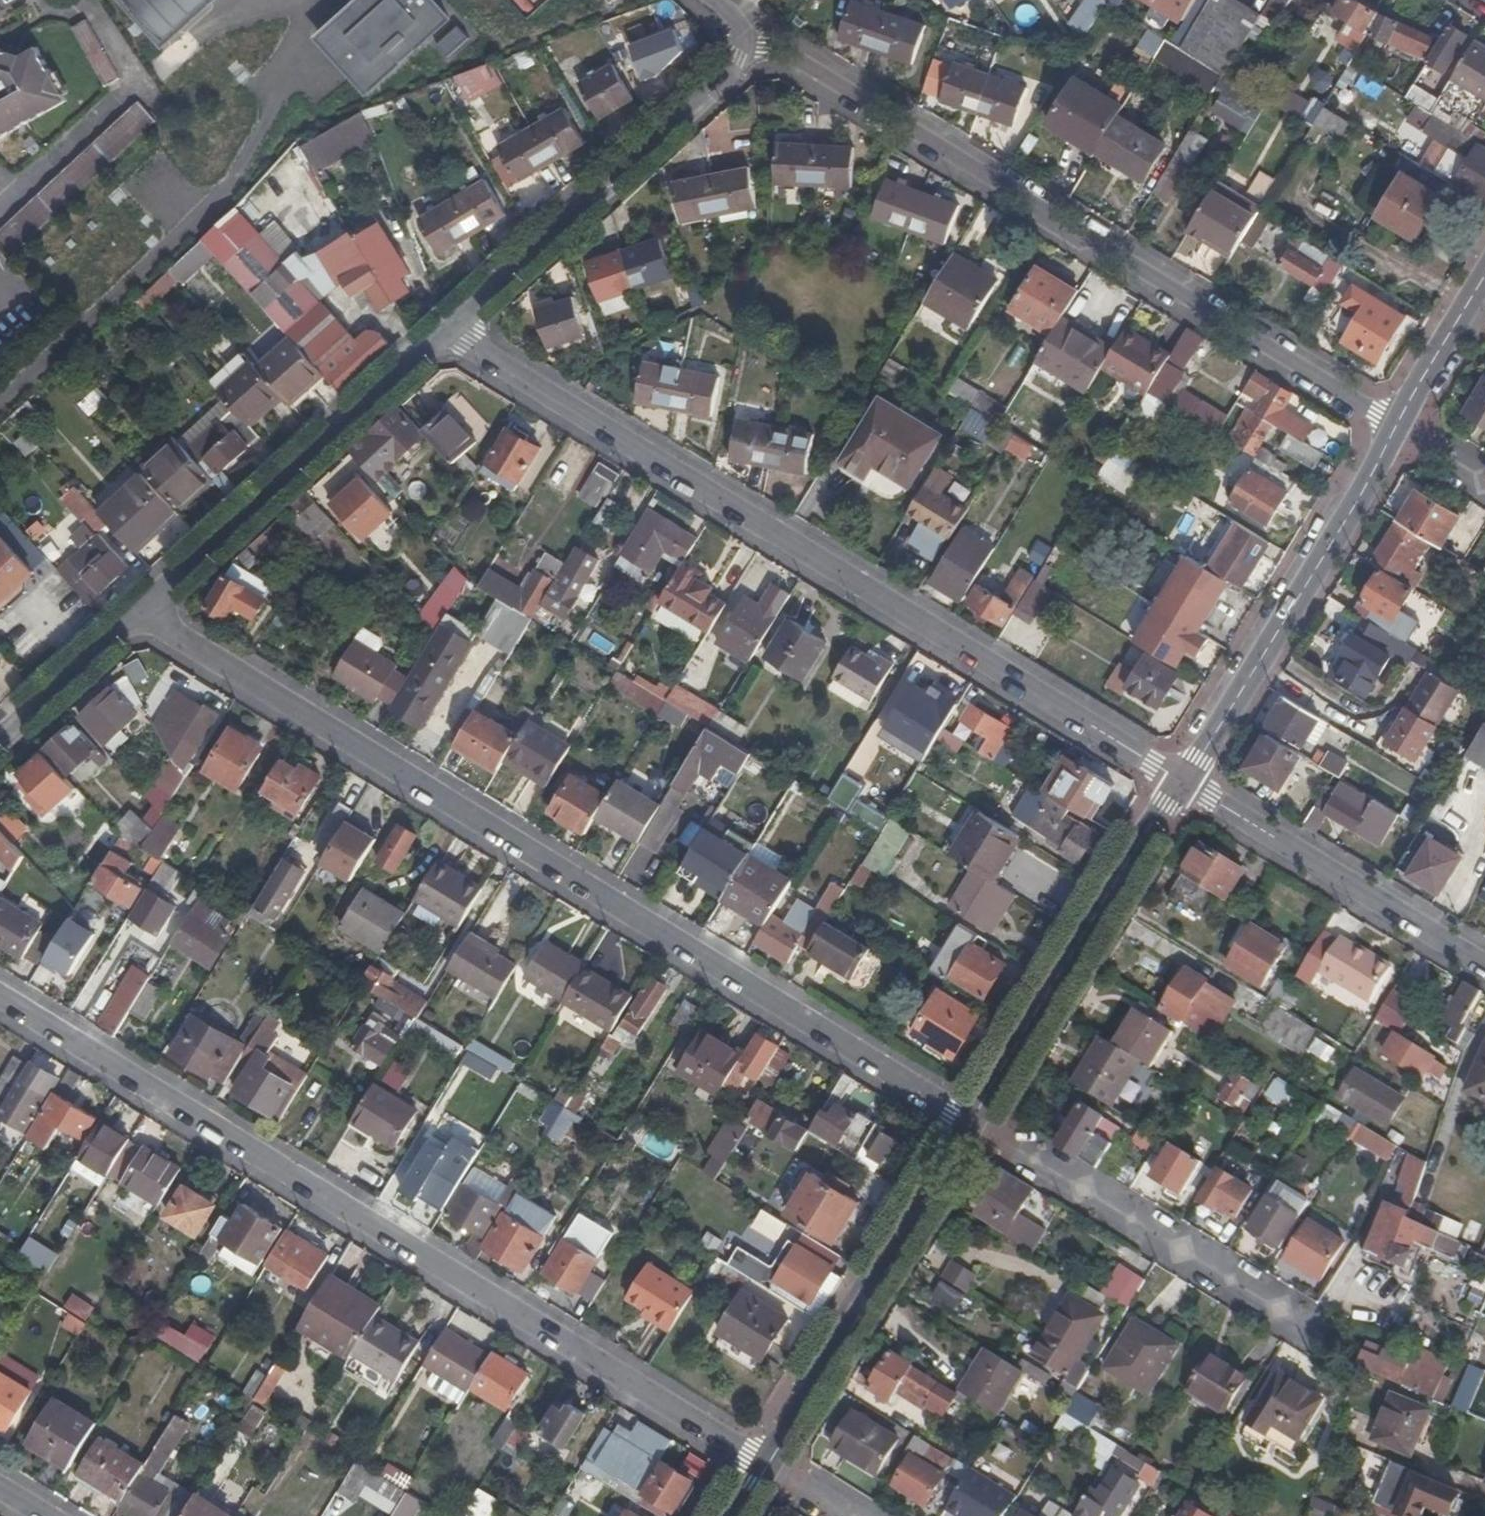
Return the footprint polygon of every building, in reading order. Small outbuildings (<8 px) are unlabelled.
[(210,0),(126,0),(164,42),(210,0)] [(449,17),(433,0),(361,0),(321,37),(370,89),(449,17)] [(890,11),(858,0),(853,0),(841,37),(877,50),(890,11)] [(1072,27),(1083,43),(1106,4),(1100,0),(1089,0),(1072,27)] [(1154,1),(1184,20),(1197,0),(1154,0),(1154,1)] [(1184,20),(1171,42),(1191,53),(1224,74),(1225,74),(1262,14),(1238,0),(1197,0),(1184,20)] [(1262,14),(1273,21),(1284,3),(1279,0),(1271,0),(1262,14)] [(1379,14),(1356,0),(1341,0),(1334,11),(1350,22),(1340,39),(1357,49),(1367,33),(1379,14)] [(926,24),(890,11),(877,50),(914,62),(926,24)] [(1434,39),(1379,14),(1367,33),(1424,59),(1434,39)] [(124,83),(92,24),(78,32),(111,90),(124,83)] [(469,38),(459,26),(437,45),(448,56),(469,38)] [(1466,36),(1449,26),(1427,61),(1443,72),(1455,54),(1458,49),(1466,36)] [(673,30),(632,45),(643,78),(662,71),(682,52),(673,30)] [(1306,91),(1326,43),(1305,34),(1284,82),(1306,91)] [(1451,78),(1484,99),(1484,46),(1475,40),(1451,78)] [(71,103),(41,51),(25,61),(5,54),(0,45),(0,143),(71,103)] [(1224,74),(1191,53),(1187,60),(1182,57),(1180,62),(1218,85),(1224,74)] [(492,58),(456,78),(470,103),(506,83),(492,58)] [(943,97),(953,67),(935,61),(925,91),(943,97)] [(979,113),(991,74),(955,61),(953,67),(943,97),(942,100),(979,113)] [(599,118),(632,99),(611,64),(578,82),(599,118)] [(1028,86),(991,74),(979,113),(1015,125),(1028,86)] [(1267,101),(1225,74),(1224,74),(1218,85),(1217,87),(1225,91),(1214,110),(1249,131),(1255,122),(1267,101)] [(1048,123),(1096,153),(1120,115),(1123,109),(1105,97),(1076,79),(1048,123)] [(1123,109),(1133,92),(1116,80),(1105,97),(1123,109)] [(1412,85),(1404,98),(1430,113),(1437,101),(1412,85)] [(137,102),(0,234),(0,243),(13,256),(155,120),(137,102)] [(563,108),(530,127),(551,162),(584,143),(563,108)] [(1352,124),(1325,108),(1315,126),(1341,142),(1352,124)] [(361,115),(301,148),(316,175),(376,142),(361,115)] [(741,115),(703,119),(709,167),(746,164),(741,115)] [(1169,146),(1120,115),(1096,153),(1145,184),(1169,146)] [(1435,117),(1425,133),(1465,157),(1466,157),(1472,161),(1467,169),(1462,166),(1455,177),(1460,180),(1456,187),(1484,205),(1484,147),(1435,117)] [(551,162),(530,127),(497,146),(517,181),(551,162)] [(774,184),(812,187),(814,147),(776,145),(774,184)] [(814,147),(812,187),(850,188),(853,148),(814,147)] [(1404,155),(1439,177),(1443,170),(1408,149),(1404,155)] [(1193,165),(1176,154),(1153,192),(1170,202),(1193,165)] [(749,168),(710,175),(718,215),(755,208),(749,168)] [(1447,181),(1451,175),(1443,170),(1439,177),(1447,181)] [(1265,197),(1275,178),(1261,171),(1251,190),(1265,197)] [(1441,197),(1402,174),(1377,216),(1416,240),(1441,197)] [(718,215),(710,175),(673,183),(680,224),(718,215)] [(1460,180),(1455,177),(1451,175),(1447,181),(1456,187),(1460,180)] [(484,180),(451,199),(471,234),(504,215),(484,180)] [(874,220),(908,232),(923,195),(887,181),(874,220)] [(1258,218),(1214,192),(1192,231),(1235,256),(1258,218)] [(923,195),(908,232),(946,245),(958,208),(923,195)] [(471,234),(451,199),(418,218),(438,254),(471,234)] [(251,206),(207,246),(287,334),(322,373),(340,393),(373,362),(335,319),(341,314),(313,281),(299,284),(287,270),(297,261),(262,220),(251,206)] [(271,213),(262,220),(297,261),(307,252),(271,213)] [(372,217),(350,230),(369,262),(393,302),(408,293),(400,280),(408,274),(372,217)] [(350,230),(343,219),(307,252),(297,261),(313,281),(341,314),(360,299),(356,293),(354,294),(344,277),(354,271),(342,252),(355,244),(367,263),(369,262),(350,230)] [(622,251),(635,290),(672,277),(659,239),(622,251)] [(393,302),(369,262),(367,263),(355,244),(342,252),(354,271),(344,277),(354,294),(356,293),(360,299),(364,306),(372,301),(378,311),(393,302)] [(1294,253),(1306,260),(1308,255),(1297,249),(1294,253)] [(1343,264),(1329,256),(1322,269),(1306,260),(1294,253),(1290,250),(1281,265),(1326,292),(1333,282),(1341,267),(1343,264)] [(628,292),(635,290),(622,251),(586,264),(603,316),(633,307),(628,292)] [(952,257),(924,302),(950,319),(953,314),(970,325),(992,289),(975,279),(979,273),(952,257)] [(313,281),(297,261),(287,270),(299,284),(313,281)] [(1059,322),(1078,292),(1037,266),(1009,310),(1050,337),(1059,322)] [(1354,275),(1341,267),(1333,282),(1341,287),(1347,277),(1351,280),(1354,275)] [(975,279),(992,289),(996,291),(1004,278),(998,273),(995,276),(982,268),(979,273),(975,279)] [(161,313),(181,330),(209,297),(190,280),(161,313)] [(1377,363),(1406,318),(1354,286),(1344,302),(1361,313),(1343,341),(1377,363)] [(584,336),(572,297),(535,309),(547,348),(584,336)] [(1050,337),(1036,359),(1073,382),(1087,390),(1109,353),(1059,322),(1050,337)] [(377,358),(389,347),(372,326),(360,337),(377,358)] [(1181,371),(1202,338),(1188,330),(1171,358),(1148,394),(1165,404),(1216,435),(1227,417),(1212,407),(1211,409),(1201,403),(1202,401),(1185,391),(1192,378),(1181,371)] [(1148,394),(1171,358),(1127,331),(1103,371),(1146,398),(1148,394)] [(287,334),(253,365),(279,393),(289,403),(322,373),(287,334)] [(211,387),(222,397),(231,408),(246,423),(279,393),(253,365),(245,356),(211,387)] [(905,365),(890,356),(879,374),(893,383),(905,365)] [(674,409),(681,370),(643,363),(635,401),(674,409)] [(719,377),(681,370),(674,409),(712,417),(719,377)] [(1261,407),(1256,415),(1271,424),(1288,435),(1302,443),(1311,428),(1290,415),(1280,409),(1289,396),(1256,375),(1244,396),(1261,407)] [(1484,375),(1466,405),(1484,416),(1482,421),(1484,422),(1484,375)] [(88,377),(69,394),(75,400),(93,383),(88,377)] [(954,378),(945,391),(971,407),(979,394),(954,378)] [(93,383),(75,400),(77,403),(84,410),(92,419),(110,404),(99,392),(103,389),(96,381),(93,383)] [(1087,390),(1073,382),(1067,392),(1081,400),(1087,390)] [(979,394),(971,407),(972,408),(995,422),(1003,409),(979,394)] [(1147,433),(1165,404),(1148,394),(1146,398),(1127,429),(1136,434),(1140,428),(1147,433)] [(1280,409),(1290,415),(1298,402),(1289,396),(1280,409)] [(222,397),(214,405),(224,415),(231,408),(222,397)] [(903,492),(939,436),(879,398),(838,462),(862,477),(858,483),(883,498),(884,498),(887,498),(889,498),(892,498),(895,497),(898,496),(900,495),(903,492)] [(84,410),(77,403),(64,414),(71,421),(84,410)] [(214,405),(176,439),(179,443),(184,438),(190,445),(224,415),(214,405)] [(449,407),(428,426),(459,460),(467,452),(481,440),(449,407)] [(231,408),(224,415),(250,443),(258,436),(246,423),(231,408)] [(397,408),(350,452),(364,467),(372,476),(375,479),(423,436),(397,408)] [(1256,415),(1248,410),(1236,429),(1233,428),(1227,439),(1252,454),(1251,456),(1257,459),(1280,473),(1284,465),(1256,449),(1271,424),(1256,415)] [(179,443),(209,476),(227,495),(235,488),(219,470),(250,443),(224,415),(190,445),(184,438),(179,443)] [(769,467),(776,428),(738,420),(731,459),(769,467)] [(486,465),(519,485),(543,443),(511,424),(486,465)] [(1011,443),(1016,435),(1002,426),(997,434),(1011,443)] [(814,435),(776,428),(769,467),(806,475),(814,435)] [(40,447),(26,432),(16,441),(31,457),(40,447)] [(1011,443),(1007,448),(1024,459),(1032,445),(1016,435),(1011,443)] [(1312,471),(1321,455),(1302,443),(1288,435),(1279,450),(1312,471)] [(179,443),(176,439),(145,468),(178,505),(209,476),(179,443)] [(1121,454),(1115,450),(1108,461),(1114,465),(1121,454)] [(961,461),(946,451),(908,513),(923,523),(912,542),(936,557),(948,538),(951,539),(979,495),(951,478),(961,461)] [(459,460),(474,476),(480,466),(467,452),(459,460)] [(1268,526),(1295,482),(1280,473),(1257,459),(1230,503),(1268,526)] [(586,485),(604,495),(606,497),(620,475),(599,463),(586,485)] [(514,492),(519,485),(486,465),(482,471),(514,492)] [(391,512),(399,505),(375,479),(372,476),(364,467),(356,473),(391,512)] [(391,512),(356,473),(327,499),(361,538),(391,512)] [(108,522),(118,532),(121,530),(136,546),(174,508),(145,477),(103,516),(108,522)] [(61,497),(95,534),(96,533),(108,522),(103,516),(75,485),(61,497)] [(597,507),(604,495),(586,485),(579,496),(597,507)] [(305,492),(285,510),(300,525),(320,508),(305,492)] [(1416,492),(1398,523),(1440,549),(1459,519),(1416,492)] [(606,532),(622,507),(609,498),(593,524),(606,532)] [(624,553),(617,567),(645,585),(667,551),(685,562),(698,542),(698,541),(651,511),(624,553)] [(1381,571),(1413,591),(1421,577),(1412,571),(1429,544),(1396,524),(1371,565),(1381,571)] [(1241,586),(1268,542),(1241,525),(1213,568),(1241,586)] [(981,572),(995,550),(964,531),(933,583),(963,601),(981,572)] [(126,566),(96,533),(95,534),(57,570),(87,603),(126,566)] [(33,571),(0,536),(0,601),(33,571)] [(549,591),(533,616),(547,624),(554,611),(568,619),(603,563),(580,550),(559,585),(556,583),(550,592),(549,591)] [(490,570),(480,586),(531,617),(564,564),(546,552),(523,590),(490,570)] [(1191,558),(1159,607),(1197,631),(1227,580),(1191,558)] [(232,562),(224,574),(263,598),(271,586),(232,562)] [(434,633),(440,625),(467,579),(457,568),(420,617),(434,633)] [(1022,570),(1003,601),(980,587),(969,604),(1006,626),(1034,578),(1022,570)] [(1364,620),(1400,641),(1413,620),(1400,611),(1413,591),(1381,571),(1362,603),(1371,609),(1364,620)] [(263,598),(224,574),(205,605),(225,616),(232,604),(253,617),(263,599),(263,598)] [(1036,618),(1052,591),(1035,581),(1018,608),(1036,618)] [(718,641),(750,662),(791,596),(775,586),(762,607),(745,597),(718,641)] [(483,633),(512,651),(532,619),(502,600),(483,633)] [(1137,643),(1176,667),(1187,650),(1197,657),(1208,638),(1159,607),(1137,643)] [(804,677),(826,640),(790,619),(768,656),(804,677)] [(1390,658),(1400,641),(1364,620),(1355,636),(1390,658)] [(434,633),(389,707),(420,726),(470,644),(440,625),(434,633)] [(888,671),(897,656),(853,629),(837,655),(836,655),(831,661),(840,667),(843,662),(846,664),(848,662),(878,680),(885,669),(888,671)] [(697,640),(702,643),(705,638),(700,635),(697,640)] [(1390,660),(1390,658),(1355,636),(1354,636),(1342,654),(1349,659),(1337,679),(1366,698),(1390,660)] [(356,637),(333,674),(377,701),(399,663),(356,637)] [(690,651),(695,655),(702,643),(697,640),(690,651)] [(665,682),(656,695),(667,702),(692,660),(662,642),(650,660),(644,656),(637,667),(660,681),(661,679),(665,682)] [(1330,674),(1337,679),(1349,659),(1342,654),(1330,674)] [(1137,673),(1127,690),(1159,709),(1180,675),(1148,656),(1137,673)] [(136,685),(151,677),(140,657),(125,665),(136,685)] [(1123,696),(1127,690),(1137,673),(1120,663),(1106,686),(1123,696)] [(939,727),(957,697),(910,670),(897,691),(907,697),(912,689),(923,696),(913,712),(939,727)] [(618,672),(610,684),(635,700),(634,700),(658,715),(667,702),(656,695),(618,672)] [(1431,673),(1408,708),(1438,727),(1460,691),(1431,673)] [(142,703),(125,674),(110,686),(79,715),(106,743),(136,716),(133,712),(142,703)] [(668,703),(710,728),(719,714),(677,688),(668,703)] [(184,778),(192,765),(187,762),(212,722),(198,714),(202,708),(175,691),(173,694),(172,695),(158,717),(171,726),(166,733),(183,744),(181,749),(178,746),(172,756),(178,766),(184,778)] [(1284,698),(1283,698),(1265,728),(1301,750),(1320,720),(1318,719),(1284,698)] [(1484,717),(1484,706),(1479,703),(1466,725),(1476,731),(1484,717)] [(522,731),(524,727),(534,712),(524,706),(513,725),(522,731)] [(994,761),(1013,731),(972,706),(961,721),(989,739),(980,752),(994,761)] [(1408,708),(1386,744),(1415,762),(1438,727),(1408,708)] [(441,735),(455,744),(456,743),(472,716),(458,709),(441,735)] [(456,743),(499,769),(504,760),(518,737),(476,710),(472,716),(456,743)] [(710,728),(736,744),(745,729),(719,713),(719,714),(710,728)] [(529,720),(508,755),(535,771),(531,776),(547,786),(571,746),(529,720)] [(41,749),(64,774),(87,753),(98,764),(105,758),(72,721),(41,749)] [(264,746),(231,727),(206,769),(239,788),(264,746)] [(1466,758),(1484,769),(1484,727),(1466,758)] [(726,762),(742,772),(753,754),(736,744),(710,728),(701,742),(662,806),(647,829),(658,836),(699,767),(716,777),(726,762)] [(1294,753),(1267,736),(1246,768),(1278,789),(1300,756),(1294,753)] [(50,808),(75,785),(64,774),(41,749),(16,772),(31,788),(36,794),(50,808)] [(508,755),(504,760),(531,776),(535,771),(508,755)] [(1325,771),(1333,777),(1338,780),(1347,765),(1334,757),(1325,771)] [(305,767),(302,772),(283,761),(262,795),(297,817),(320,776),(305,767)] [(1051,796),(1063,803),(1064,800),(1095,819),(1114,787),(1083,768),(1080,773),(1065,764),(1047,794),(1051,796)] [(162,814),(184,778),(178,766),(153,804),(161,813),(162,814)] [(551,812),(586,833),(597,816),(608,796),(575,776),(551,812)] [(597,816),(640,842),(647,829),(662,806),(618,780),(608,796),(597,816)] [(1315,807),(1302,827),(1315,835),(1327,815),(1380,849),(1398,820),(1340,784),(1334,795),(1336,797),(1326,814),(1315,807)] [(31,798),(36,794),(31,788),(26,793),(31,798)] [(1325,790),(1315,807),(1326,814),(1336,797),(1334,795),(1325,790)] [(1048,844),(1079,863),(1097,835),(1081,824),(1080,824),(1065,815),(1070,808),(1063,803),(1051,796),(1032,828),(1050,840),(1048,844)] [(879,828),(884,821),(847,797),(842,806),(879,828)] [(352,811),(353,810),(341,801),(321,832),(323,834),(315,847),(326,854),(349,817),(352,811)] [(161,813),(153,804),(142,820),(129,841),(131,841),(141,847),(161,813)] [(120,834),(129,841),(142,820),(131,809),(115,829),(120,834)] [(1015,835),(1016,835),(979,812),(953,855),(975,869),(990,878),(1006,852),(1010,855),(1011,852),(1007,850),(1007,848),(1007,846),(1009,843),(1010,840),(1011,838),(1013,836),(1015,835)] [(180,826),(162,814),(142,848),(153,855),(160,859),(180,826)] [(326,854),(321,862),(346,877),(372,835),(360,829),(356,826),(357,822),(349,817),(326,854)] [(863,864),(882,876),(911,829),(891,817),(863,864)] [(405,855),(408,850),(417,836),(400,824),(378,859),(396,871),(405,855)] [(710,824),(679,873),(698,884),(703,875),(727,891),(749,857),(724,841),(727,835),(710,824)] [(22,855),(0,830),(0,852),(14,868),(22,855)] [(122,854),(131,841),(129,841),(120,834),(112,847),(92,879),(132,903),(145,882),(126,870),(132,860),(122,854)] [(1461,860),(1420,834),(1417,837),(1409,851),(1451,877),(1461,860)] [(1200,847),(1182,877),(1209,894),(1225,903),(1244,873),(1200,847)] [(1409,851),(1398,869),(1439,895),(1451,877),(1409,851)] [(157,870),(163,860),(160,859),(153,855),(145,867),(155,873),(157,870)] [(772,914),(792,882),(749,856),(749,857),(727,891),(722,898),(766,925),(766,923),(771,915),(772,914)] [(170,878),(176,869),(163,860),(157,870),(170,878)] [(460,925),(482,888),(438,861),(416,898),(460,925)] [(280,871),(276,869),(266,884),(270,887),(258,906),(274,916),(277,918),(304,873),(286,862),(280,871)] [(982,926),(1006,888),(990,878),(975,869),(952,906),(982,926)] [(160,894),(170,878),(157,870),(155,873),(147,886),(149,888),(160,894)] [(703,875),(698,884),(722,898),(727,891),(703,875)] [(1209,894),(1182,877),(1173,892),(1200,909),(1209,894)] [(824,924),(833,910),(845,890),(832,882),(812,916),(807,924),(819,931),(824,924)] [(383,951),(406,913),(364,887),(342,924),(383,951)] [(177,905),(160,894),(149,888),(132,915),(160,932),(177,905)] [(23,956),(42,928),(25,918),(28,913),(0,896),(0,942),(23,956)] [(766,925),(755,942),(787,962),(804,934),(802,933),(807,924),(812,916),(791,903),(781,920),(771,915),(766,923),(766,925)] [(268,925),(274,916),(258,906),(254,904),(248,913),(268,925)] [(248,913),(240,908),(233,920),(241,925),(248,913)] [(1450,919),(1463,926),(1468,916),(1456,909),(1450,919)] [(184,929),(181,926),(172,942),(212,967),(236,928),(229,924),(224,932),(194,913),(184,929)] [(97,934),(71,919),(48,957),(73,972),(97,934)] [(935,972),(949,981),(952,978),(984,998),(1005,965),(984,952),(990,943),(959,923),(930,970),(935,972)] [(804,934),(814,941),(819,931),(807,924),(802,933),(804,934)] [(814,941),(807,952),(851,980),(869,951),(824,924),(819,931),(814,941)] [(1228,950),(1237,956),(1252,930),(1243,924),(1228,950)] [(1252,930),(1237,956),(1228,969),(1261,990),(1286,950),(1253,929),(1252,930)] [(497,998),(517,965),(499,954),(501,951),(471,932),(460,949),(449,968),(497,998)] [(1392,971),(1339,938),(1317,974),(1370,1006),(1392,971)] [(584,967),(586,963),(548,940),(525,976),(564,1000),(584,967)] [(97,1024),(114,1034),(130,1010),(148,980),(151,975),(135,965),(97,1024)] [(385,994),(420,1015),(426,1005),(406,992),(401,989),(392,983),(395,978),(374,965),(363,983),(382,995),(384,996),(385,994)] [(633,997),(584,967),(564,1000),(562,1001),(612,1031),(624,1012),(633,997)] [(1161,1013),(1212,1044),(1236,1003),(1186,972),(1161,1013)] [(623,1039),(633,1046),(672,985),(651,973),(604,1048),(614,1054),(623,1039)] [(148,980),(130,1010),(144,1019),(163,990),(148,980)] [(904,1021),(923,990),(907,980),(887,1011),(904,1021)] [(1280,982),(1268,1002),(1279,1008),(1290,989),(1280,982)] [(1481,995),(1466,985),(1444,1025),(1454,1032),(1449,1041),(1460,1048),(1467,1034),(1463,1031),(1481,995)] [(954,1057),(980,1016),(940,991),(915,1034),(954,1057)] [(1418,1007),(1394,993),(1377,1019),(1401,1034),(1418,1007)] [(403,1037),(416,1015),(384,996),(382,995),(376,1006),(399,1020),(401,1021),(395,1031),(384,1025),(383,1027),(369,1018),(353,1045),(382,1063),(399,1034),(403,1037)] [(685,1032),(699,1009),(687,1001),(673,1024),(685,1032)] [(1309,1027),(1284,1011),(1270,1033),(1296,1048),(1309,1027)] [(1141,1063),(1152,1070),(1173,1036),(1136,1012),(1115,1047),(1141,1063)] [(243,1055),(266,1018),(257,1013),(239,1039),(195,1013),(172,1050),(211,1075),(214,1071),(228,1080),(243,1055)] [(280,1025),(266,1017),(266,1018),(243,1055),(255,1062),(237,1091),(274,1114),(275,1112),(282,1116),(288,1105),(306,1076),(265,1050),(280,1025)] [(780,1034),(764,1024),(727,1084),(746,1096),(750,1098),(762,1078),(781,1047),(774,1043),(780,1034)] [(721,1095),(727,1084),(744,1056),(703,1031),(680,1068),(721,1095)] [(1458,1052),(1465,1056),(1475,1039),(1467,1034),(1460,1048),(1458,1052)] [(1429,1074),(1447,1085),(1454,1074),(1451,1073),(1396,1038),(1385,1056),(1425,1080),(1429,1074)] [(1115,1047),(1102,1039),(1073,1086),(1112,1109),(1141,1063),(1115,1047)] [(790,1053),(781,1047),(762,1078),(771,1083),(790,1053)] [(491,1076),(498,1066),(470,1048),(464,1059),(491,1076)] [(1445,1088),(1452,1092),(1465,1056),(1458,1053),(1451,1073),(1454,1074),(1447,1085),(1445,1088)] [(15,1055),(0,1080),(0,1091),(6,1094),(25,1062),(15,1055)] [(1467,1096),(1484,1104),(1484,1055),(1467,1096)] [(29,1132),(50,1097),(46,1095),(57,1077),(30,1060),(9,1094),(0,1109),(0,1115),(29,1133),(29,1132)] [(400,1090),(410,1073),(393,1063),(383,1080),(400,1090)] [(67,1098),(82,1073),(70,1066),(50,1097),(29,1132),(50,1145),(64,1122),(86,1135),(97,1116),(67,1098)] [(1360,1070),(1336,1109),(1349,1117),(1362,1125),(1380,1135),(1404,1096),(1360,1070)] [(845,1074),(810,1132),(815,1136),(819,1130),(840,1143),(846,1135),(886,1160),(898,1141),(840,1105),(856,1080),(845,1074)] [(1249,1103),(1259,1090),(1237,1074),(1221,1099),(1235,1108),(1242,1098),(1249,1103)] [(1281,1105),(1292,1086),(1276,1077),(1265,1096),(1281,1105)] [(746,1096),(727,1084),(721,1095),(740,1106),(746,1096)] [(373,1087),(354,1117),(397,1143),(416,1114),(373,1087)] [(751,1123),(772,1136),(774,1133),(798,1148),(809,1130),(760,1100),(753,1111),(746,1106),(737,1120),(748,1127),(751,1123)] [(558,1119),(566,1107),(557,1102),(550,1114),(558,1119)] [(569,1109),(566,1107),(558,1119),(555,1124),(559,1126),(569,1109)] [(576,1114),(569,1109),(559,1126),(566,1130),(576,1114)] [(1084,1109),(1061,1146),(1099,1170),(1113,1147),(1095,1136),(1104,1121),(1084,1109)] [(1362,1125),(1349,1117),(1344,1125),(1357,1133),(1362,1125)] [(109,1170),(129,1137),(101,1119),(79,1154),(108,1172),(109,1170)] [(1362,1125),(1357,1133),(1354,1138),(1394,1164),(1400,1151),(1362,1125)] [(1140,1130),(1133,1143),(1149,1151),(1156,1138),(1140,1130)] [(468,1170),(486,1141),(472,1133),(454,1161),(468,1170)] [(161,1202),(183,1166),(147,1144),(146,1147),(129,1137),(109,1170),(161,1202)] [(1183,1197),(1202,1164),(1175,1147),(1174,1147),(1154,1180),(1183,1197)] [(1405,1154),(1400,1151),(1394,1164),(1397,1166),(1405,1154)] [(437,1184),(443,1175),(411,1155),(405,1164),(404,1164),(393,1183),(427,1204),(439,1185),(437,1184)] [(1408,1222),(1427,1167),(1413,1159),(1403,1186),(1409,1189),(1405,1200),(1400,1212),(1389,1208),(1369,1253),(1408,1270),(1417,1247),(1452,1262),(1459,1244),(1457,1243),(1439,1235),(1424,1229),(1408,1222)] [(509,1200),(523,1177),(506,1167),(501,1174),(507,1178),(497,1194),(509,1200)] [(795,1188),(848,1222),(860,1201),(813,1172),(812,1175),(804,1186),(799,1182),(795,1188)] [(804,1186),(812,1175),(806,1172),(799,1182),(804,1186)] [(1236,1221),(1253,1193),(1220,1172),(1200,1204),(1216,1213),(1218,1209),(1236,1221)] [(998,1223),(995,1228),(1017,1241),(1033,1216),(1024,1210),(1037,1190),(1022,1182),(1018,1189),(1001,1179),(981,1214),(998,1223)] [(81,1181),(71,1198),(84,1206),(94,1189),(81,1181)] [(483,1236),(503,1204),(467,1181),(457,1198),(456,1198),(446,1214),(483,1236)] [(198,1231),(215,1202),(186,1184),(168,1213),(198,1231)] [(836,1241),(848,1222),(795,1188),(792,1193),(798,1197),(792,1208),(789,1211),(836,1241)] [(785,1204),(792,1208),(798,1197),(792,1193),(785,1204)] [(1281,1250),(1301,1220),(1270,1201),(1251,1232),(1281,1250)] [(235,1218),(225,1211),(199,1255),(208,1261),(224,1236),(229,1240),(262,1261),(283,1226),(245,1203),(235,1218)] [(790,1225),(764,1208),(757,1220),(783,1236),(790,1225)] [(533,1226),(507,1210),(486,1245),(525,1269),(546,1234),(539,1230),(533,1226)] [(1430,1215),(1424,1229),(1439,1235),(1444,1222),(1430,1215)] [(536,1221),(533,1226),(539,1230),(542,1225),(536,1221)] [(1444,1222),(1439,1235),(1457,1243),(1463,1229),(1444,1222)] [(571,1226),(567,1224),(560,1235),(565,1238),(571,1226)] [(1322,1284),(1346,1246),(1312,1225),(1288,1262),(1322,1284)] [(9,1245),(14,1237),(0,1228),(0,1240),(9,1245)] [(330,1253),(289,1228),(268,1262),(283,1271),(280,1275),(287,1280),(290,1275),(309,1286),(330,1253)] [(708,1230),(701,1243),(716,1252),(723,1239),(708,1230)] [(20,1252),(48,1270),(59,1252),(31,1234),(20,1252)] [(823,1309),(844,1277),(834,1270),(841,1257),(804,1234),(796,1248),(788,1261),(780,1275),(739,1249),(730,1264),(748,1275),(809,1312),(814,1304),(823,1309)] [(560,1235),(550,1251),(555,1254),(545,1270),(594,1300),(606,1279),(592,1269),(599,1258),(582,1248),(570,1241),(565,1238),(560,1235)] [(574,1235),(570,1241),(582,1248),(586,1242),(574,1235)] [(254,1273),(262,1261),(229,1240),(220,1252),(254,1273)] [(730,1264),(718,1256),(706,1277),(739,1291),(748,1275),(730,1264)] [(953,1260),(930,1302),(959,1317),(982,1276),(953,1260)] [(653,1317),(673,1329),(697,1290),(651,1261),(629,1296),(656,1313),(653,1317)] [(1130,1310),(1147,1281),(1131,1272),(1114,1300),(1130,1310)] [(384,1305),(331,1273),(315,1301),(302,1322),(353,1355),(384,1305)] [(302,1322),(315,1301),(299,1291),(280,1322),(296,1332),(302,1322)] [(789,1318),(744,1291),(720,1332),(726,1335),(718,1348),(757,1372),(765,1358),(789,1318)] [(83,1319),(93,1305),(74,1292),(64,1306),(83,1319)] [(1115,1334),(1130,1310),(1114,1300),(1110,1298),(1103,1308),(1114,1315),(1106,1328),(1115,1334)] [(1085,1363),(1094,1369),(1097,1363),(1084,1355),(1087,1350),(1095,1354),(1101,1344),(1094,1339),(1101,1327),(1094,1323),(1100,1314),(1085,1305),(1079,1314),(1067,1306),(1046,1341),(1080,1362),(1080,1360),(1085,1363)] [(67,1314),(63,1326),(84,1333),(87,1321),(67,1314)] [(379,1314),(345,1369),(390,1398),(424,1342),(379,1314)] [(1164,1336),(1163,1339),(1137,1323),(1110,1368),(1152,1394),(1181,1347),(1164,1336)] [(491,1354),(447,1327),(426,1362),(442,1372),(470,1390),(470,1389),(491,1354)] [(1080,1362),(1046,1341),(1037,1356),(1070,1377),(1080,1362)] [(493,1351),(491,1354),(470,1389),(506,1411),(529,1373),(493,1351)] [(1013,1394),(1026,1373),(992,1352),(979,1374),(975,1372),(963,1394),(996,1414),(1009,1392),(1013,1394)] [(1449,1374),(1454,1361),(1427,1352),(1422,1364),(1449,1374)] [(912,1367),(913,1365),(892,1353),(870,1388),(891,1401),(902,1385),(929,1402),(926,1407),(944,1417),(957,1396),(912,1367)] [(1367,1356),(1361,1369),(1437,1401),(1446,1379),(1388,1355),(1384,1363),(1367,1356)] [(1197,1395),(1225,1412),(1229,1415),(1250,1379),(1215,1357),(1193,1393),(1197,1395)] [(263,1363),(246,1390),(256,1397),(273,1370),(263,1363)] [(1064,1396),(1073,1402),(1094,1369),(1085,1363),(1064,1396)] [(0,1369),(0,1421),(9,1426),(32,1388),(0,1369)] [(470,1390),(442,1372),(435,1382),(437,1387),(462,1403),(470,1390)] [(1276,1427),(1301,1443),(1327,1402),(1330,1404),(1332,1400),(1314,1389),(1312,1392),(1282,1374),(1251,1425),(1270,1437),(1276,1427)] [(1219,1421),(1225,1412),(1197,1395),(1192,1403),(1219,1421)] [(1377,1442),(1414,1458),(1433,1412),(1396,1396),(1377,1442)] [(71,1464),(98,1421),(58,1397),(31,1440),(71,1464)] [(1327,1402),(1301,1443),(1292,1457),(1296,1459),(1330,1404),(1327,1402)] [(568,1410),(560,1404),(544,1429),(568,1444),(588,1413),(572,1403),(568,1410)] [(252,1436),(266,1413),(254,1406),(240,1429),(252,1436)] [(177,1412),(146,1462),(125,1497),(123,1500),(148,1515),(183,1515),(197,1493),(160,1471),(171,1454),(174,1456),(179,1449),(174,1446),(190,1420),(177,1412)] [(855,1412),(834,1448),(877,1475),(899,1439),(855,1412)] [(1115,1454),(1120,1446),(1066,1413),(1061,1421),(1093,1441),(1115,1454)] [(510,1440),(520,1424),(508,1416),(493,1442),(505,1448),(510,1440)] [(532,1430),(521,1422),(520,1424),(510,1440),(522,1447),(532,1430)] [(618,1431),(607,1425),(588,1456),(599,1462),(618,1431)] [(622,1425),(618,1431),(644,1449),(649,1440),(622,1425)] [(1292,1457),(1301,1443),(1276,1427),(1270,1437),(1251,1425),(1243,1439),(1261,1449),(1267,1441),(1292,1457)] [(644,1449),(618,1431),(599,1462),(613,1470),(606,1481),(640,1502),(647,1492),(677,1510),(695,1481),(644,1449)] [(125,1497),(146,1462),(104,1436),(82,1471),(125,1497)] [(965,1482),(972,1471),(917,1436),(911,1446),(951,1471),(950,1472),(965,1482)] [(1114,1456),(1115,1454),(1093,1441),(1083,1458),(1104,1471),(1108,1465),(1111,1461),(1114,1456)] [(1144,1471),(1149,1464),(1131,1452),(1128,1451),(1123,1459),(1144,1471)] [(599,1462),(588,1456),(581,1467),(606,1481),(613,1470),(599,1462)] [(927,1506),(945,1476),(913,1456),(895,1485),(927,1506)] [(365,1463),(359,1460),(347,1480),(360,1488),(366,1478),(404,1500),(409,1491),(365,1463)] [(1140,1479),(1154,1487),(1162,1472),(1149,1464),(1144,1471),(1140,1479)] [(1108,1465),(1104,1471),(1077,1515),(1095,1515),(1101,1505),(1119,1515),(1123,1515),(1141,1486),(1108,1465)] [(1447,1515),(1448,1515),(1455,1515),(1463,1498),(1419,1478),(1419,1477),(1398,1466),(1396,1465),(1379,1506),(1401,1515),(1428,1515),(1431,1509),(1447,1515)] [(972,1471),(965,1482),(950,1508),(965,1515),(1007,1515),(1018,1498),(972,1471)] [(409,1491),(426,1501),(451,1515),(464,1515),(465,1515),(414,1483),(409,1491)] [(404,1500),(394,1515),(417,1515),(426,1501),(409,1491),(404,1500)] [(197,1493),(183,1515),(235,1515),(197,1492),(197,1493)] [(1053,1504),(1045,1515),(1073,1515),(1053,1504)] [(1192,1505),(1185,1515),(1209,1515),(1192,1505)]
